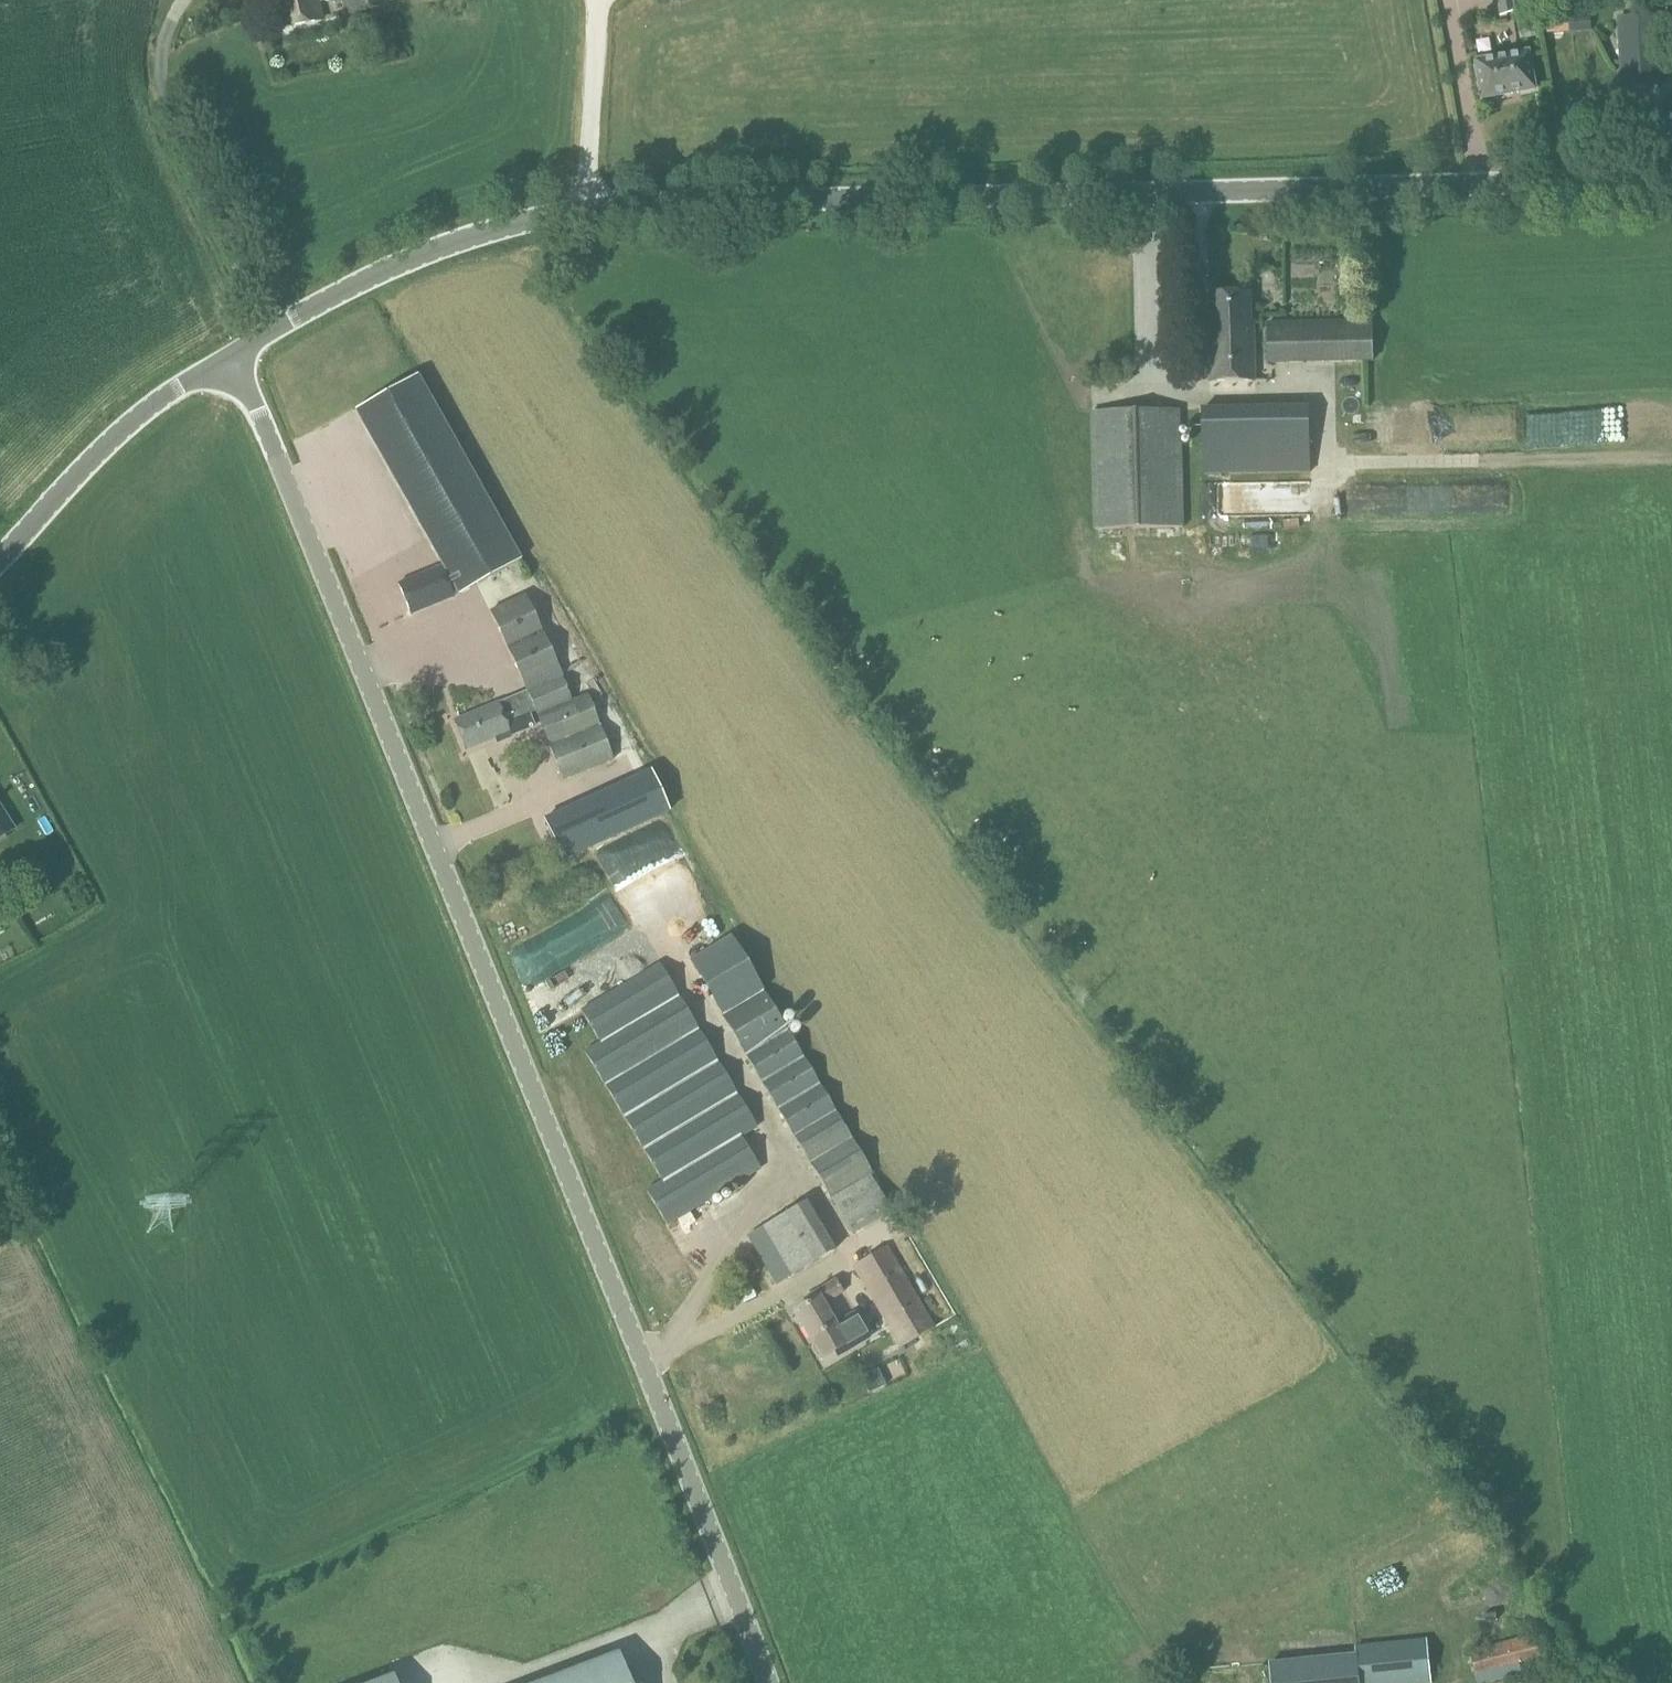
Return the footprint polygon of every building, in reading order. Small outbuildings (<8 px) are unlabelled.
[(276,29),(322,19),(318,2),(330,0),(270,0),(276,29)] [(349,15),(389,6),(388,1),(395,0),(345,0),(349,15)] [(1501,15),(1532,10),(1530,0),(1499,0),(1501,15)] [(1590,14),(1574,14),(1574,7),(1546,9),(1547,33),(1574,32),(1591,31),(1590,14)] [(1660,15),(1619,16),(1622,87),(1662,85),(1660,15)] [(1477,62),(1484,98),(1536,89),(1529,53),(1477,62)] [(1210,325),(1211,381),(1256,380),(1255,324),(1252,324),(1251,294),(1211,295),(1212,325),(1210,325)] [(1269,364),(1375,362),(1374,320),(1268,322),(1269,364)] [(357,409),(444,565),(400,583),(412,614),(460,594),(522,560),(420,375),(357,409)] [(1310,406),(1203,408),(1204,474),(1312,473),(1310,406)] [(1415,411),(1417,441),(1461,439),(1460,409),(1415,411)] [(1182,410),(1091,411),(1093,529),(1185,527),(1182,410)] [(1385,479),(1386,513),(1439,511),(1438,478),(1385,479)] [(1380,510),(1380,486),(1335,487),(1335,511),(1380,510)] [(448,631),(463,626),(477,665),(497,658),(502,672),(537,659),(523,619),(493,629),(479,590),(439,605),(448,631)] [(509,733),(506,724),(536,712),(527,690),(497,703),(498,704),(455,721),(467,750),(509,733)] [(500,798),(482,749),(464,755),(482,804),(500,798)] [(647,769),(621,780),(639,819),(667,807),(647,769)] [(0,807),(0,838),(14,829),(0,807)] [(723,1015),(763,991),(731,937),(691,961),(723,1015)] [(582,1011),(601,1043),(585,1052),(663,1181),(647,1191),(667,1225),(741,1181),(760,1170),(740,1137),(756,1128),(659,965),(633,980),(582,1011)] [(763,991),(723,1015),(832,1198),(872,1174),(763,991)] [(748,1237),(777,1286),(836,1251),(806,1203),(763,1228),(748,1237)] [(936,1327),(888,1245),(852,1267),(900,1348),(936,1327)] [(807,1335),(833,1320),(824,1306),(844,1294),(835,1279),(803,1299),(806,1305),(794,1312),(807,1335)] [(833,1320),(807,1335),(821,1360),(832,1353),(835,1360),(871,1339),(856,1311),(835,1324),(833,1320)] [(1523,1675),(1520,1664),(1541,1658),(1535,1634),(1471,1650),(1479,1682),(1492,1682),(1523,1675)] [(1272,1682),(1432,1682),(1428,1639),(1357,1646),(1357,1654),(1270,1662),(1272,1682)] [(618,1657),(548,1682),(628,1682),(618,1657)]
